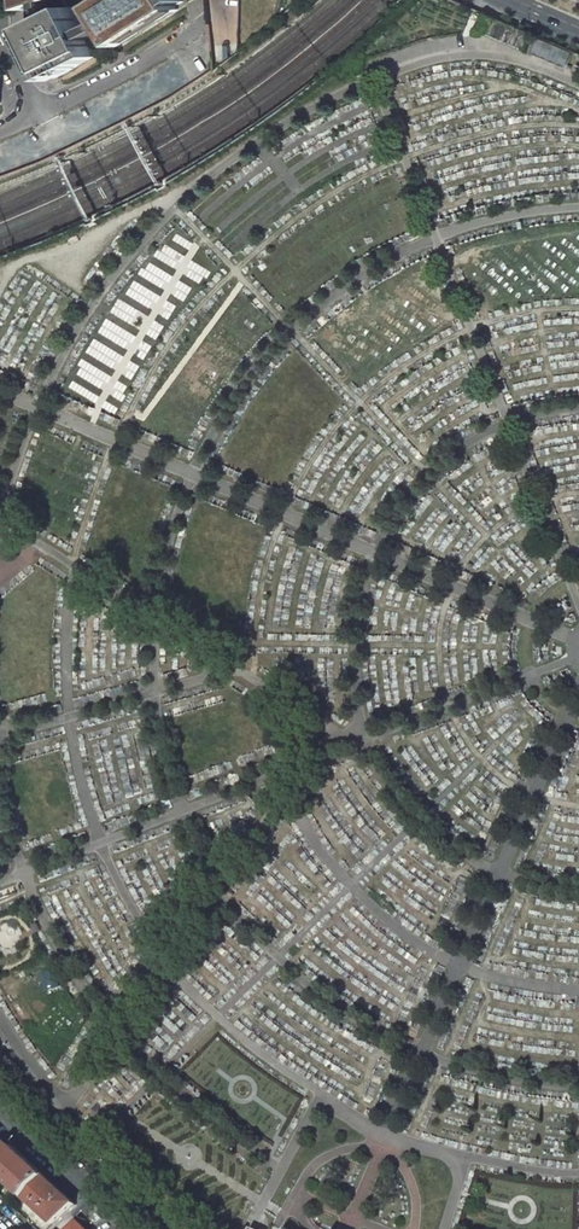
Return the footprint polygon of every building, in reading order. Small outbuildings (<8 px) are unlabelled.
[(24,32),(49,82),(74,70),(96,53),(91,43),(111,33),(119,47),(178,9),(176,6),(183,1),(183,0),(107,0),(95,7),(101,17),(83,26),(74,7),(73,8),(69,0),(22,0),(23,11),(32,7),(41,24),(24,32)] [(534,34),(487,14),(478,33),(526,53),(534,34)] [(567,67),(573,54),(541,40),(535,53),(567,67)] [(13,548),(14,546),(17,542),(8,537),(5,541),(5,543),(5,545),(5,547),(7,548),(9,549),(11,549),(13,548)] [(0,1157),(0,1173),(28,1199),(48,1178),(13,1146),(5,1152),(0,1157)] [(48,1178),(28,1199),(56,1225),(76,1205),(48,1178)] [(14,1207),(8,1213),(15,1220),(21,1214),(18,1211),(14,1207)]
